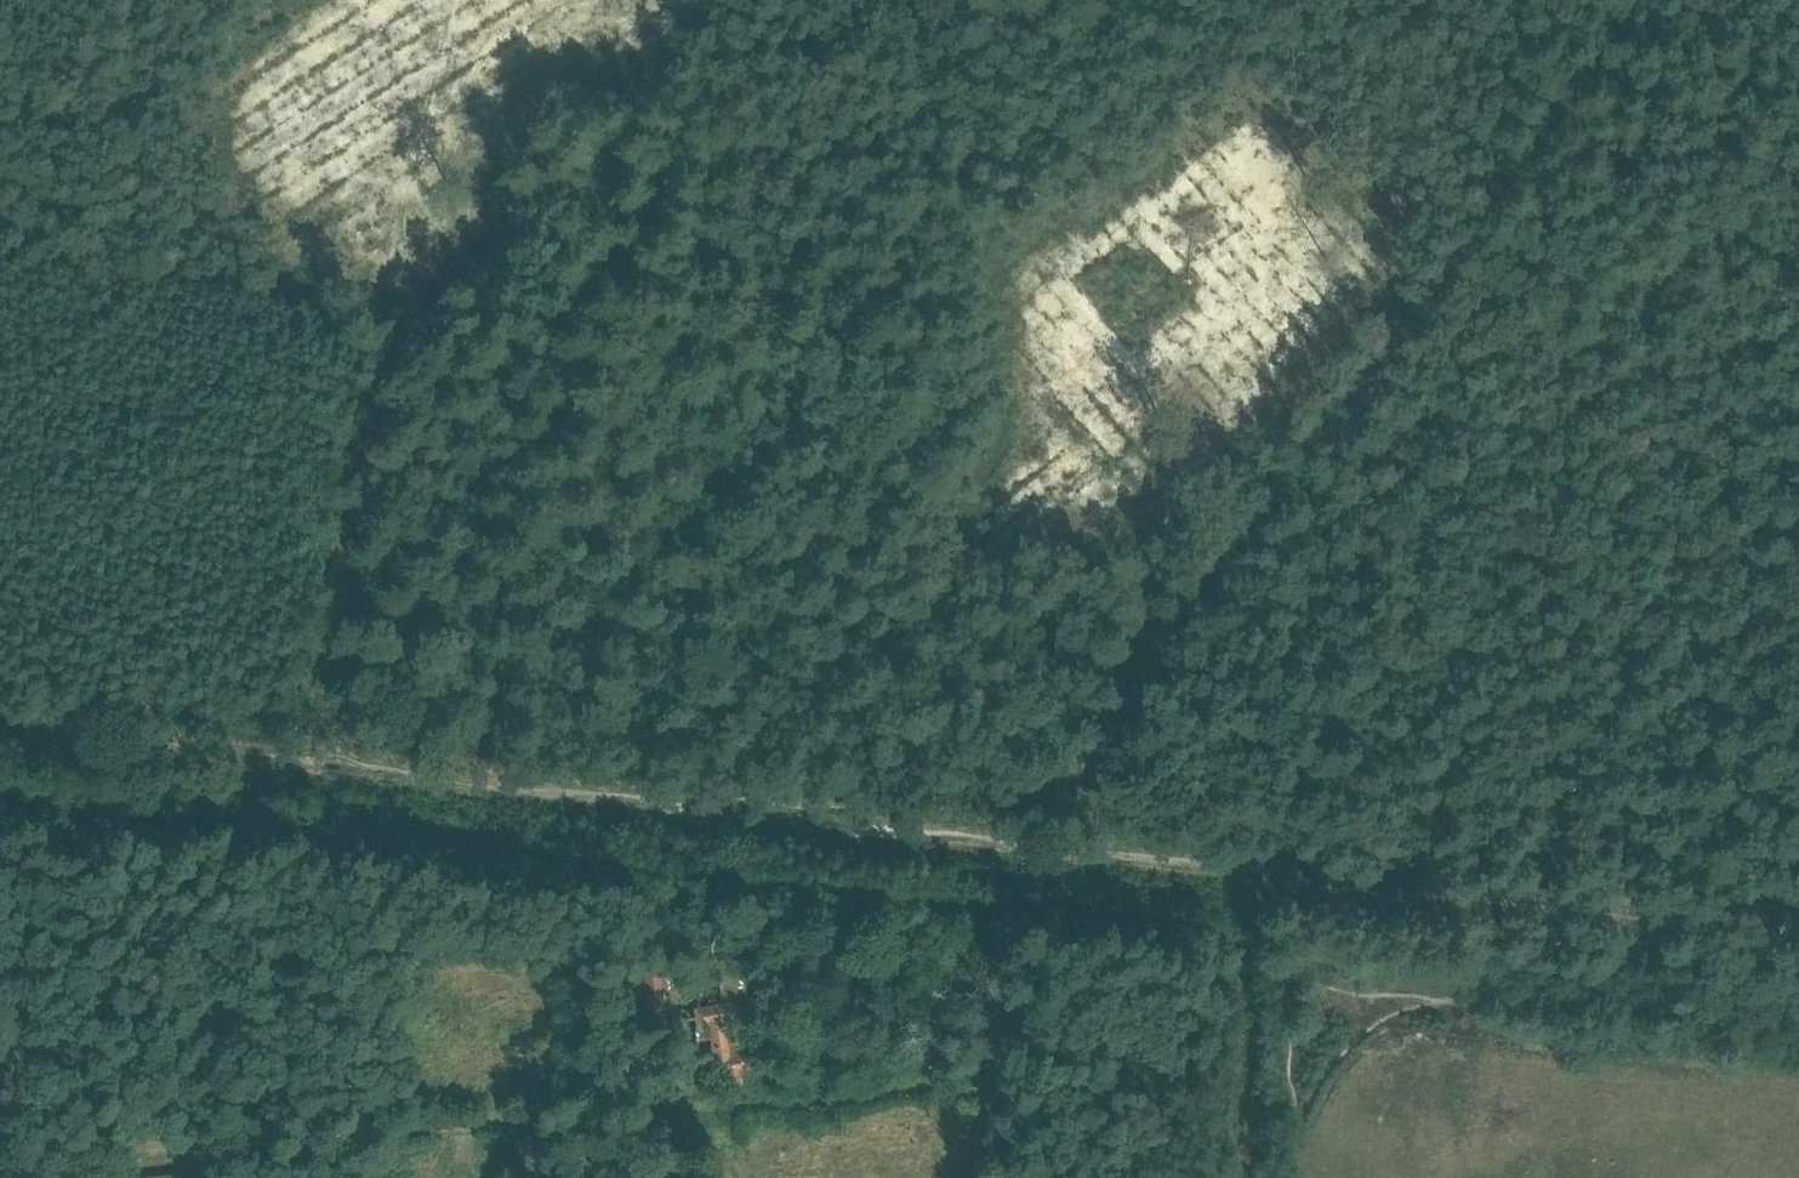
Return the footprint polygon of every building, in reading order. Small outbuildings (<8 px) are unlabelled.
[(744,970),(718,975),(723,1003),(694,1009),(697,1026),(695,1027),(701,1055),(713,1053),(717,1077),(726,1075),(728,1087),(744,1085),(741,1073),(751,1071),(746,1042),(741,1043),(740,1036),(753,1034),(751,1026),(728,1029),(727,1022),(781,1012),(778,993),(749,998),(744,970)] [(671,1024),(664,973),(628,979),(635,1029),(671,1024)] [(0,1061),(0,1074),(16,1073),(15,1060),(0,1061)] [(12,1143),(11,1128),(0,1129),(0,1144),(12,1143)]
